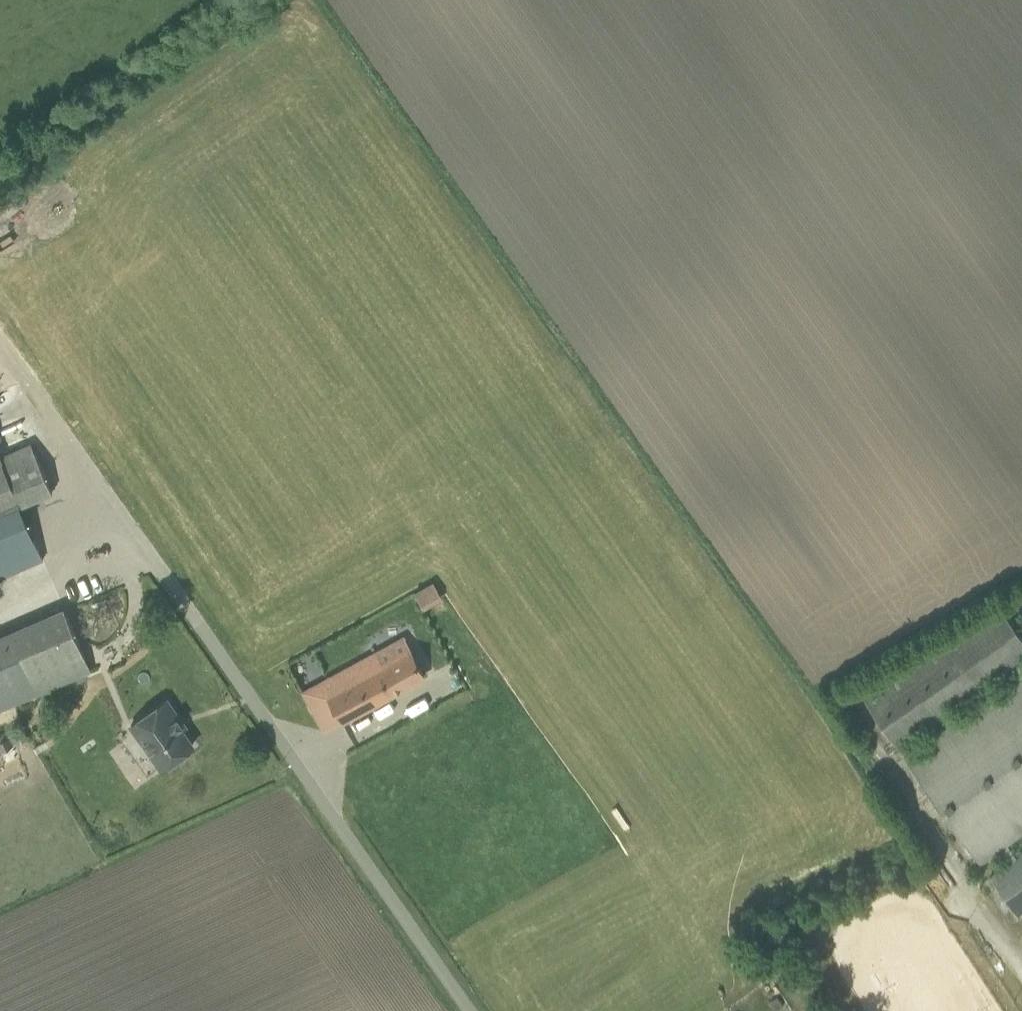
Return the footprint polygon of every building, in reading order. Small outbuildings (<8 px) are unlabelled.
[(20,506),(52,492),(31,442),(1,455),(0,454),(0,578),(43,559),(20,506)] [(443,599),(433,581),(415,592),(424,609),(443,599)] [(1012,670),(1021,662),(1021,636),(999,605),(866,700),(900,748),(1012,670)] [(91,669),(66,610),(0,638),(0,709),(91,669)] [(372,653),(321,682),(306,690),(327,728),(341,720),(342,722),(420,677),(406,652),(380,667),(372,653)] [(161,768),(193,745),(173,717),(177,715),(166,700),(131,725),(161,768)] [(1000,848),(1009,862),(990,874),(1019,915),(1021,913),(1021,854),(1017,857),(1007,843),(1000,848)]
